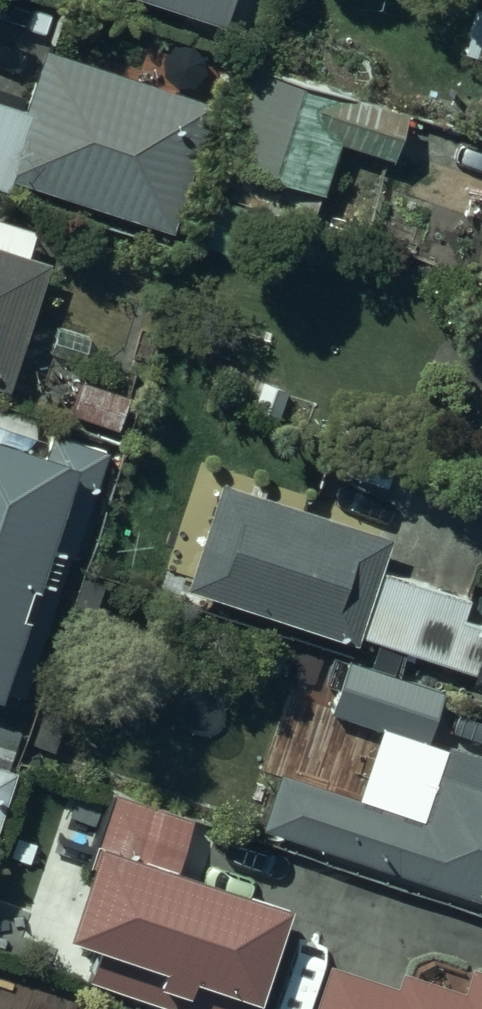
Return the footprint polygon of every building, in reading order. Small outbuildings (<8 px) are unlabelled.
[(220,18),(226,0),(166,0),(220,18)] [(451,53),(481,64),(481,13),(466,8),(451,53)] [(153,235),(198,104),(33,47),(11,110),(0,107),(0,182),(153,235)] [(392,115),(235,66),(205,163),(310,196),(326,145),(377,161),(392,115)] [(465,246),(481,251),(481,191),(465,246)] [(33,264),(9,256),(13,244),(0,240),(0,360),(33,264)] [(69,377),(55,416),(103,433),(117,394),(69,377)] [(317,402),(256,381),(243,416),(305,438),(317,402)] [(0,449),(0,696),(10,700),(94,454),(40,436),(32,460),(0,449)] [(208,484),(201,504),(191,501),(183,523),(194,527),(173,591),(343,645),(345,638),(457,673),(453,686),(481,696),(481,609),(480,609),(474,628),(449,620),(455,601),(365,572),(375,538),(208,484)] [(317,704),(315,710),(416,744),(433,691),(339,659),(336,668),(295,654),(282,693),(317,704)] [(18,735),(0,729),(0,787),(18,735)] [(249,827),(481,905),(481,792),(476,790),(481,771),(481,762),(432,745),(407,821),(267,774),(249,827)] [(101,795),(83,849),(69,844),(37,939),(85,955),(76,982),(156,1008),(231,1008),(265,910),(159,874),(177,820),(101,795)] [(0,905),(0,956),(7,959),(11,950),(22,954),(27,940),(20,937),(28,915),(0,905)] [(302,1008),(481,1008),(481,976),(458,968),(449,994),(387,973),(382,986),(317,964),(302,1008)]
